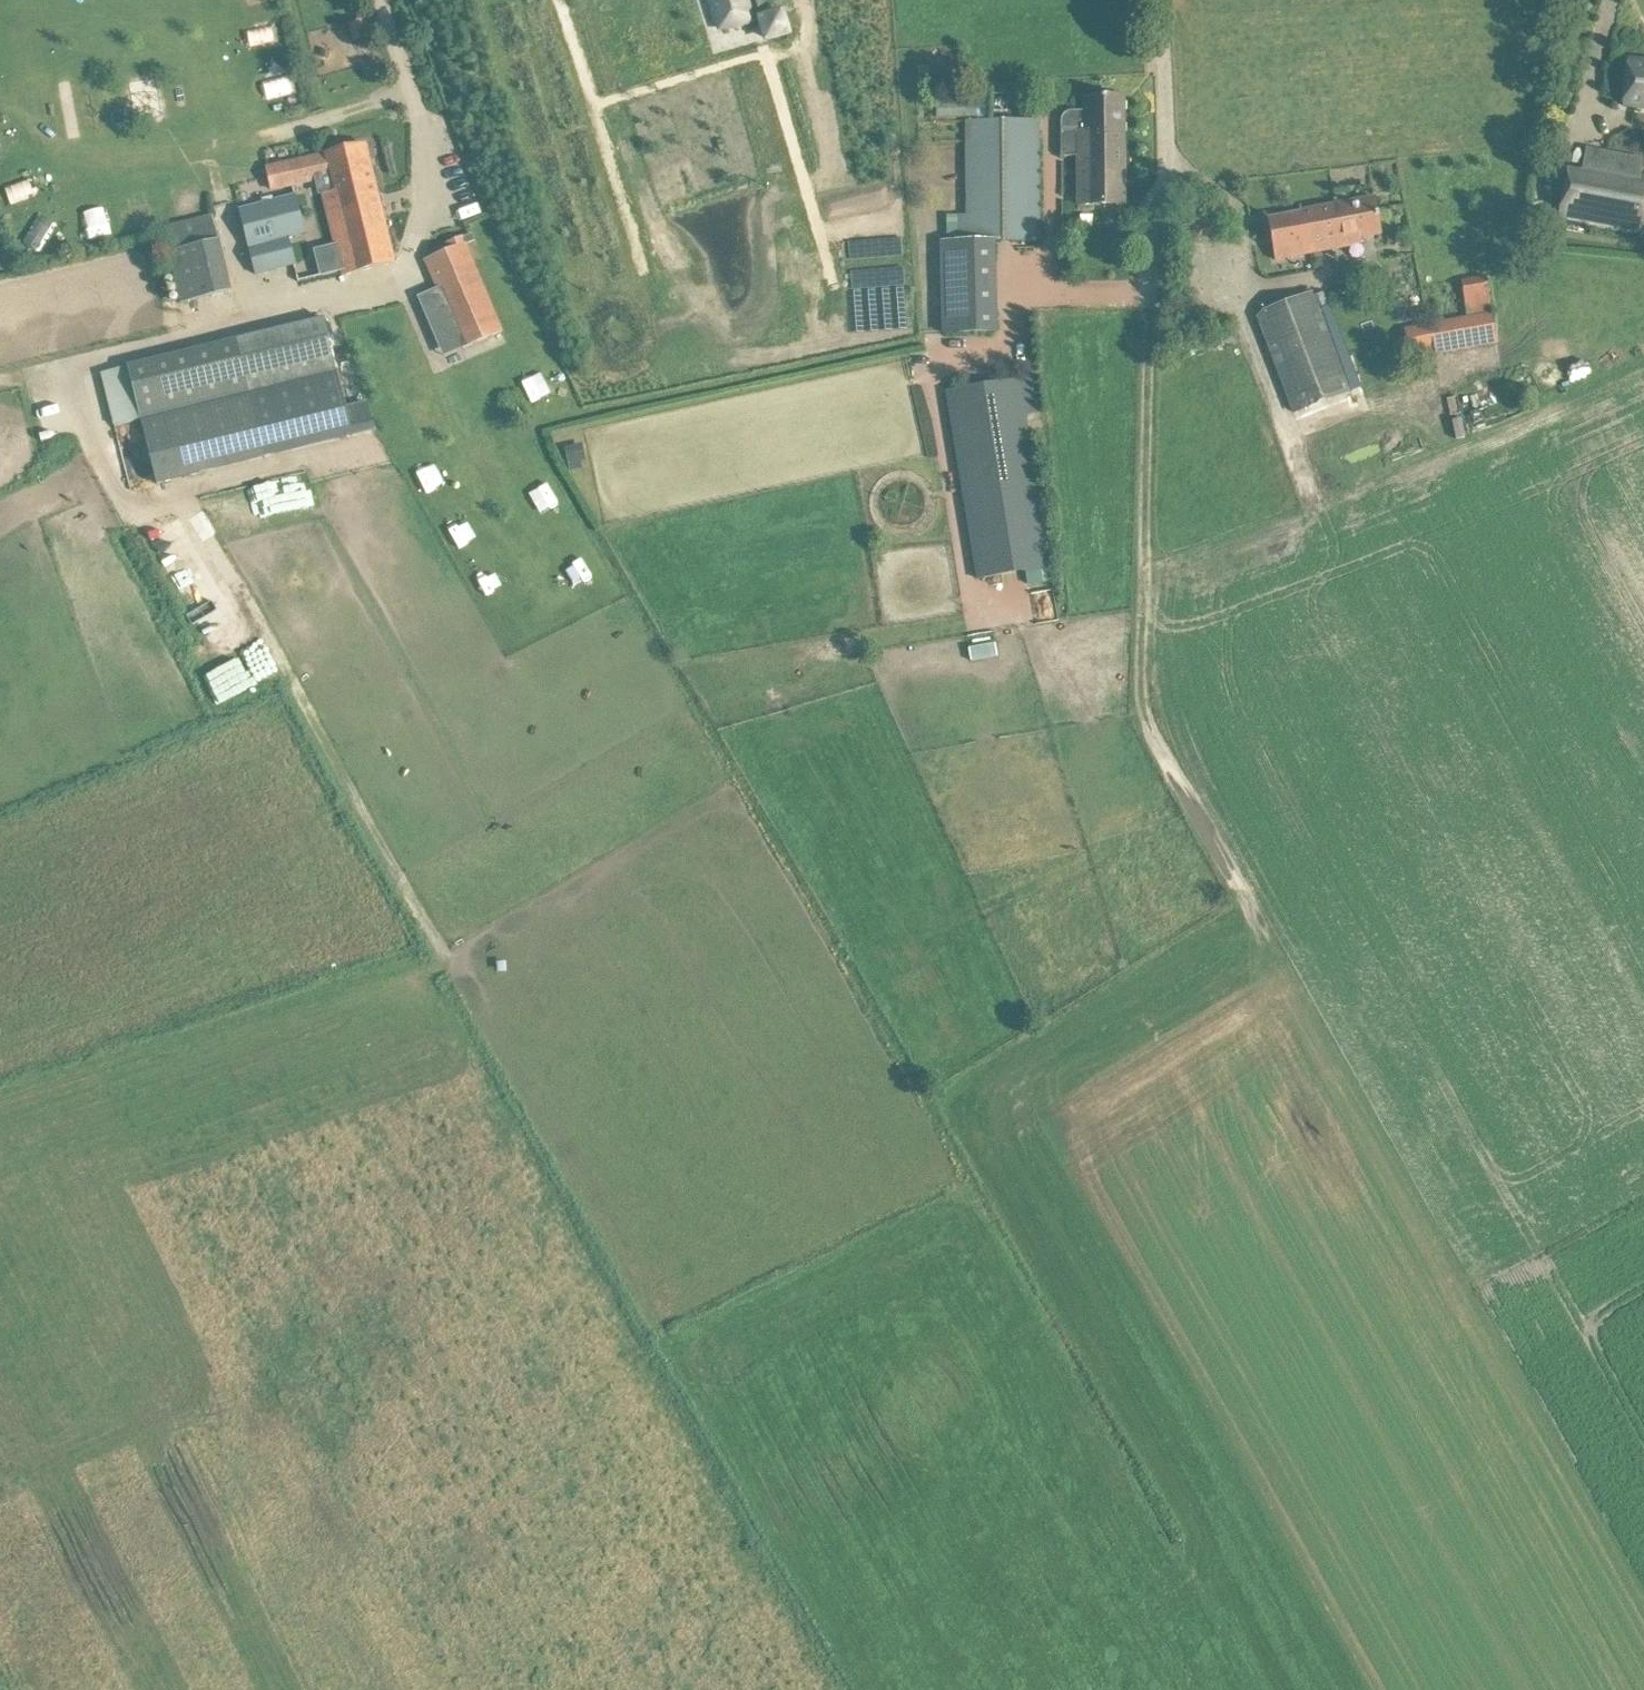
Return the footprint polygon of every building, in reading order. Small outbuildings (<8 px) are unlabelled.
[(712,12),(724,9),(729,26),(752,20),(746,0),(709,0),(712,12)] [(253,26),(259,48),(282,41),(275,19),(253,26)] [(1626,56),(1621,106),(1643,108),(1643,58),(1626,56)] [(918,65),(919,81),(931,80),(930,64),(918,65)] [(288,67),(267,72),(273,97),(294,93),(288,67)] [(1061,121),(1061,130),(1061,156),(1078,156),(1078,204),(1123,204),(1123,96),(1085,96),(1085,110),(1073,110),(1069,110),(1066,112),(1064,115),(1062,119),(1061,121)] [(973,114),(972,97),(935,99),(936,115),(973,114)] [(959,239),(948,239),(939,239),(942,332),(998,330),(995,241),(1040,241),(1038,118),(965,119),(966,213),(958,214),(959,239)] [(364,146),(267,167),(271,185),(299,178),(300,182),(332,174),(335,188),(326,191),(346,272),(392,261),(364,146)] [(1642,159),(1585,149),(1581,173),(1567,170),(1559,215),(1643,231),(1643,226),(1643,185),(1638,183),(1642,159)] [(289,237),(305,233),(296,194),(243,207),(252,245),(248,246),(255,274),(295,264),(289,237)] [(1301,212),(1267,218),(1275,259),(1350,245),(1361,243),(1360,237),(1381,233),(1374,196),(1301,210),(1301,212)] [(81,218),(85,239),(110,234),(106,213),(81,218)] [(167,252),(180,303),(231,290),(213,213),(163,225),(170,251),(167,252)] [(35,249),(52,234),(38,218),(21,233),(35,249)] [(424,259),(436,287),(441,285),(467,345),(503,330),(467,243),(475,239),(472,232),(463,236),(463,235),(446,242),(449,248),(428,257),(424,259)] [(1434,349),(1435,355),(1498,343),(1492,311),(1485,274),(1460,279),(1467,316),(1404,328),(1409,354),(1434,349)] [(1256,316),(1292,409),(1351,386),(1313,290),(1262,310),(1256,316)] [(324,317),(236,339),(250,392),(338,370),(324,317)] [(129,374),(104,380),(115,426),(140,420),(129,374)] [(946,391),(953,431),(977,578),(1050,566),(1025,413),(1035,412),(1029,377),(946,391)] [(368,403),(347,408),(351,427),(352,428),(354,436),(375,430),(368,403)] [(185,409),(140,420),(157,484),(201,474),(185,409)] [(566,468),(584,464),(579,441),(561,445),(566,468)] [(1035,594),(1041,618),(1056,615),(1051,591),(1035,594)] [(965,646),(967,660),(994,656),(992,642),(965,646)] [(206,690),(212,705),(269,681),(256,651),(214,669),(220,684),(206,690)]
